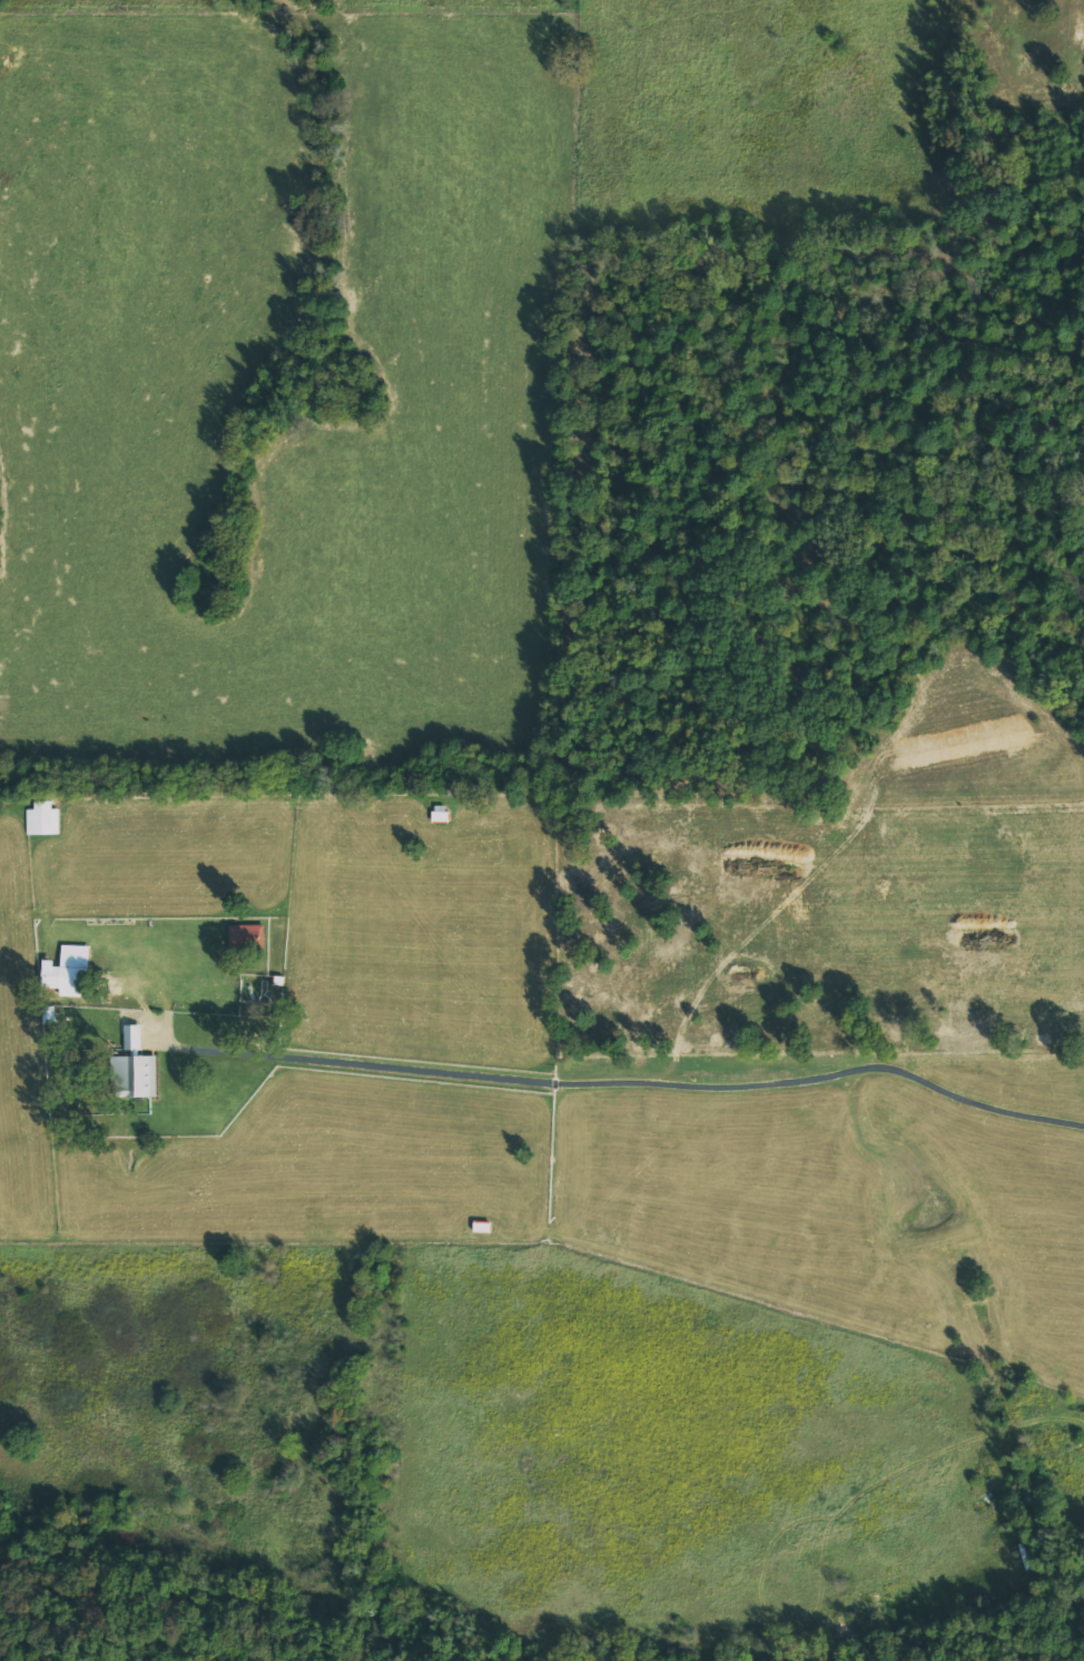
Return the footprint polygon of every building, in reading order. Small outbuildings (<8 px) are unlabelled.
[(60,809),(52,809),(52,801),(35,801),(35,809),(28,809),(28,834),(60,835),(60,809)] [(262,925),(234,925),(234,942),(262,942),(262,925)] [(79,997),(80,973),(89,973),(90,946),(62,945),(61,963),(42,962),(41,987),(60,988),(60,996),(79,997)] [(157,1097),(156,1055),(142,1056),(141,1025),(124,1025),(124,1054),(114,1055),(114,1097),(157,1097)]
